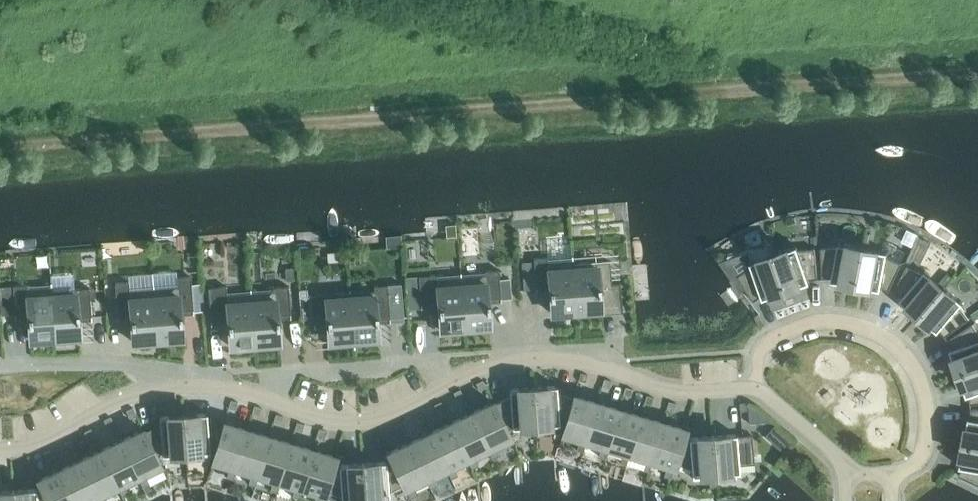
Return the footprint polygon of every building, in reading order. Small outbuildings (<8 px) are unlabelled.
[(402,246),(401,241),(401,235),(386,236),(386,242),(386,247),(402,246)] [(856,284),(863,245),(862,245),(862,246),(838,242),(837,246),(821,247),(822,277),(832,276),(831,280),(856,284)] [(815,248),(798,249),(797,245),(774,253),(774,252),(773,252),(786,289),(809,281),(808,278),(818,277),(815,248)] [(901,262),(886,255),(887,251),(863,246),(863,245),(856,284),(880,289),(881,285),(889,289),(901,262)] [(339,262),(338,252),(327,252),(328,263),(339,262)] [(786,289),(773,252),(772,252),(773,253),(750,261),(751,265),(737,275),(754,300),(762,295),(763,298),(786,289)] [(950,253),(936,269),(945,276),(958,261),(950,253)] [(622,312),(620,282),(611,283),(610,260),(592,262),(592,261),(573,263),(573,255),(571,255),(572,258),(576,315),(601,313),(601,309),(621,307),(621,312),(622,312)] [(576,315),(572,258),(548,260),(547,257),(534,258),(536,290),(537,290),(537,286),(549,285),(551,312),(575,311),(575,315),(576,315)] [(918,314),(944,284),(943,284),(925,269),(922,272),(907,265),(893,291),(902,296),(900,298),(918,314)] [(287,279),(297,279),(297,266),(287,266),(287,279)] [(501,301),(499,269),(485,270),(485,273),(461,275),(461,272),(465,327),(490,325),(488,298),(500,297),(500,301),(501,301)] [(465,327),(461,272),(460,272),(460,275),(437,277),(436,274),(419,275),(421,307),(422,307),(422,303),(438,302),(440,329),(465,327)] [(194,313),(191,276),(177,277),(178,285),(154,287),(154,284),(153,284),(158,339),(182,337),(180,310),(193,309),(193,313),(194,313)] [(511,298),(509,278),(499,278),(501,299),(511,298)] [(158,339),(153,284),(153,287),(129,289),(129,281),(115,282),(118,319),(118,315),(131,314),(133,341),(158,339)] [(56,342),(51,282),(50,282),(51,285),(27,287),(27,284),(13,285),(15,317),(16,317),(16,313),(28,312),(30,339),(54,338),(54,342),(56,342)] [(92,320),(89,287),(52,290),(52,282),(51,282),(56,342),(80,340),(79,326),(78,317),(91,315),(91,320),(92,320)] [(390,322),(387,284),(374,285),(374,290),(350,292),(350,289),(354,346),(355,346),(355,344),(379,342),(378,328),(377,318),(389,317),(390,322)] [(969,318),(960,304),(962,301),(944,285),(945,285),(944,284),(918,314),(937,330),(939,328),(945,335),(969,318)] [(291,318),(288,285),(275,287),(275,290),(251,292),(251,289),(255,344),(280,342),(277,314),(290,313),(290,318),(291,318)] [(255,344),(251,289),(250,289),(250,292),(227,294),(226,286),(208,287),(211,324),(212,324),(211,320),(228,319),(230,346),(255,344)] [(309,295),(309,288),(299,289),(302,317),(313,316),(314,327),(315,327),(315,323),(327,322),(329,346),(353,344),(354,346),(350,289),(349,289),(349,292),(309,295)] [(972,323),(947,339),(953,347),(950,348),(958,372),(977,364),(977,331),(972,323)] [(958,372),(966,395),(969,394),(970,403),(977,402),(977,364),(958,372)] [(585,383),(588,375),(580,372),(577,380),(585,383)] [(608,389),(611,381),(604,378),(601,386),(608,389)] [(476,383),(479,390),(487,387),(483,379),(476,383)] [(574,397),(573,397),(557,392),(556,385),(533,387),(536,425),(559,423),(559,421),(565,423),(566,423),(574,397)] [(630,397),(633,389),(625,386),(623,395),(630,397)] [(536,425),(533,387),(509,389),(510,396),(495,403),(494,404),(505,428),(506,427),(512,425),(512,427),(536,425)] [(453,392),(457,400),(464,396),(461,389),(453,392)] [(833,396),(828,390),(823,394),(822,394),(827,400),(833,396)] [(586,439),(597,402),(574,395),(573,397),(574,397),(566,423),(565,423),(562,431),(580,437),(576,449),(583,451),(587,439),(586,439)] [(651,405),(654,397),(646,395),(644,403),(651,405)] [(236,409),(238,402),(231,400),(229,407),(236,409)] [(673,411),(676,403),(669,400),(666,409),(673,411)] [(445,408),(441,401),(434,404),(438,411),(445,408)] [(510,435),(506,427),(505,428),(494,404),(495,403),(494,401),(472,412),(488,446),(487,447),(492,458),(499,455),(493,444),(510,435)] [(607,445),(619,408),(597,402),(586,439),(587,439),(602,443),(598,456),(605,458),(609,446),(607,445)] [(740,411),(748,410),(747,403),(739,403),(740,411)] [(260,415),(262,407),(255,405),(252,412),(260,415)] [(748,406),(748,422),(772,421),(748,406)] [(136,414),(133,407),(126,410),(130,417),(136,414)] [(971,408),(971,417),(968,417),(964,441),(977,444),(977,407),(971,408)] [(629,452),(641,415),(619,408),(607,445),(609,446),(624,450),(620,462),(627,464),(631,452),(629,452)] [(224,425),(223,424),(207,419),(207,412),(183,414),(186,452),(210,450),(210,448),(215,450),(216,450),(224,425)] [(488,446),(472,412),(451,421),(468,456),(466,457),(472,468),(478,465),(473,453),(487,447),(488,446)] [(425,420),(421,413),(415,416),(418,423),(425,420)] [(186,452),(183,414),(159,416),(160,423),(145,430),(144,431),(156,455),(162,452),(162,454),(186,452)] [(281,424),(283,416),(276,414),(274,421),(281,424)] [(651,458),(662,422),(641,415),(629,452),(631,452),(646,457),(642,469),(649,471),(653,459),(651,458)] [(111,416),(104,419),(107,427),(114,423),(111,416)] [(468,456),(451,421),(431,431),(447,466),(446,466),(451,478),(458,475),(452,463),(466,457),(468,456)] [(236,466),(247,429),(224,422),(223,424),(224,425),(216,450),(215,450),(213,459),(230,464),(227,476),(234,478),(237,466),(236,466)] [(302,432),(304,424),(297,422),(295,429),(302,432)] [(404,430),(401,422),(394,425),(397,433),(404,430)] [(682,437),(683,437),(686,429),(662,422),(651,458),(653,459),(668,463),(664,476),(671,478),(675,463),(674,463),(682,437)] [(91,428),(84,431),(88,439),(95,435),(91,428)] [(160,463),(156,455),(144,431),(145,430),(144,428),(122,439),(138,473),(137,474),(143,486),(149,482),(144,471),(160,463)] [(324,438),(326,431),(319,428),(316,436),(324,438)] [(258,472),(269,436),(247,429),(236,466),(237,466),(252,471),(249,483),(256,485),(259,473),(258,472)] [(447,466),(431,431),(410,441),(427,476),(425,476),(431,488),(437,485),(432,473),(446,466),(447,466)] [(736,433),(712,435),(715,473),(716,473),(739,471),(739,464),(754,463),(752,434),(736,435),(736,433)] [(715,473),(712,435),(689,437),(689,439),(683,437),(682,437),(674,463),(675,463),(691,468),(692,475),(709,474),(710,487),(717,486),(716,473),(715,473)] [(279,479),(291,442),(269,436),(258,472),(259,473),(274,477),(270,490),(277,492),(281,480),(279,479)] [(72,439),(65,443),(68,449),(75,446),(72,439)] [(138,473),(122,439),(101,449),(118,483),(117,484),(122,495),(129,492),(123,481),(137,474),(138,473)] [(427,476),(410,441),(388,452),(392,460),(393,459),(405,484),(404,484),(410,498),(417,495),(411,483),(425,476),(427,476)] [(962,466),(959,474),(977,483),(977,444),(964,441),(959,465),(962,466)] [(301,486),(313,449),(291,442),(279,479),(281,480),(296,484),(292,496),(299,498),(303,486),(301,486)] [(101,449),(81,459),(97,493),(96,494),(100,500),(108,500),(103,491),(117,484),(118,483),(101,449)] [(333,465),(336,456),(313,449),(301,486),(303,486),(318,491),(315,500),(322,500),(325,490),(324,490),(332,464),(333,465)] [(54,457),(51,450),(44,453),(47,460),(54,457)] [(81,459),(60,469),(76,500),(82,500),(96,494),(97,493),(81,459)] [(393,459),(392,460),(387,463),(386,461),(363,463),(366,500),(389,499),(389,491),(404,484),(405,484),(393,459)] [(363,463),(339,464),(339,466),(333,465),(332,464),(324,490),(325,490),(341,495),(342,500),(361,500),(366,500),(363,463)] [(60,469),(38,479),(42,487),(43,487),(50,500),(76,500),(60,469)] [(143,486),(146,493),(153,489),(149,482),(143,486)] [(42,487),(37,490),(37,488),(13,490),(14,500),(50,500),(43,487),(42,487)] [(13,490),(0,491),(0,500),(14,500),(13,490)]
